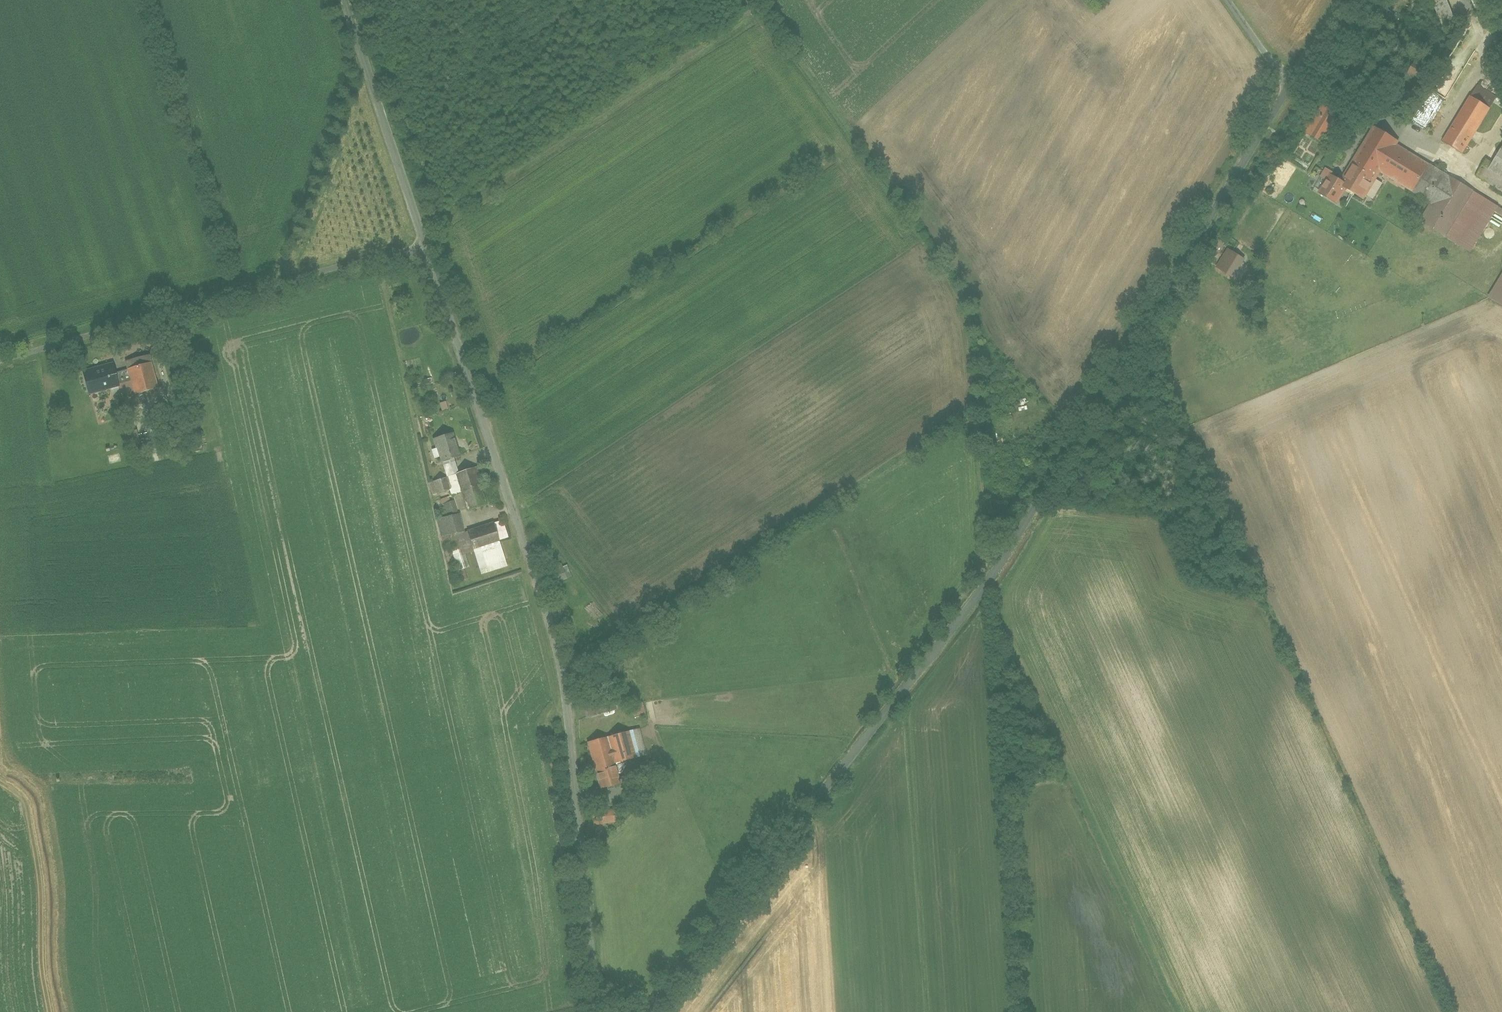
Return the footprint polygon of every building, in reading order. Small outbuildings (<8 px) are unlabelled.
[(1442,26),(1455,21),(1446,0),(1432,0),(1442,26)] [(1433,72),(1415,62),(1409,74),(1427,84),(1433,72)] [(1480,86),(1472,99),(1489,108),(1496,96),(1480,86)] [(1472,99),(1466,95),(1439,141),(1462,154),(1489,108),(1472,99)] [(1338,116),(1326,109),(1310,135),(1322,142),(1338,116)] [(1377,170),(1411,191),(1428,162),(1371,129),(1338,185),(1346,189),(1361,198),(1377,170)] [(1490,162),(1485,159),(1475,176),(1501,192),(1501,141),(1490,162)] [(1411,191),(1430,201),(1446,173),(1428,162),(1411,191)] [(1471,250),(1498,203),(1446,173),(1430,201),(1419,219),(1471,250)] [(1336,207),(1346,189),(1338,185),(1325,177),(1315,195),(1336,207)] [(1486,297),(1501,306),(1501,270),(1486,297)] [(111,364),(83,373),(90,395),(117,386),(111,364)] [(158,390),(150,364),(126,371),(134,398),(158,390)] [(433,377),(426,379),(428,385),(435,383),(433,377)] [(449,401),(443,403),(446,411),(451,409),(449,401)] [(463,456),(457,434),(438,440),(444,461),(455,458),(463,456)] [(444,461),(449,476),(460,473),(455,458),(444,461)] [(480,467),(460,473),(465,492),(471,509),(491,503),(480,467)] [(454,495),(465,492),(460,473),(449,476),(453,490),(454,495)] [(453,490),(449,476),(431,482),(435,495),(453,490)] [(457,502),(446,505),(449,516),(460,513),(457,502)] [(463,514),(440,520),(445,537),(467,531),(463,514)] [(497,522),(498,525),(502,540),(511,538),(506,520),(497,522)] [(498,525),(471,532),(475,550),(502,543),(502,540),(498,525)] [(475,550),(471,532),(460,535),(464,549),(466,549),(467,552),(475,550)] [(502,543),(475,550),(482,574),(509,567),(502,543)] [(464,549),(455,552),(461,570),(471,567),(467,552),(466,549),(464,549)] [(560,565),(549,569),(554,583),(565,579),(561,569),(560,565)] [(567,567),(561,569),(565,579),(571,577),(567,567)] [(642,703),(631,706),(634,717),(645,714),(642,703)] [(642,729),(591,741),(603,789),(625,784),(620,763),(649,756),(642,729)] [(612,809),(595,812),(597,825),(614,823),(612,809)]
